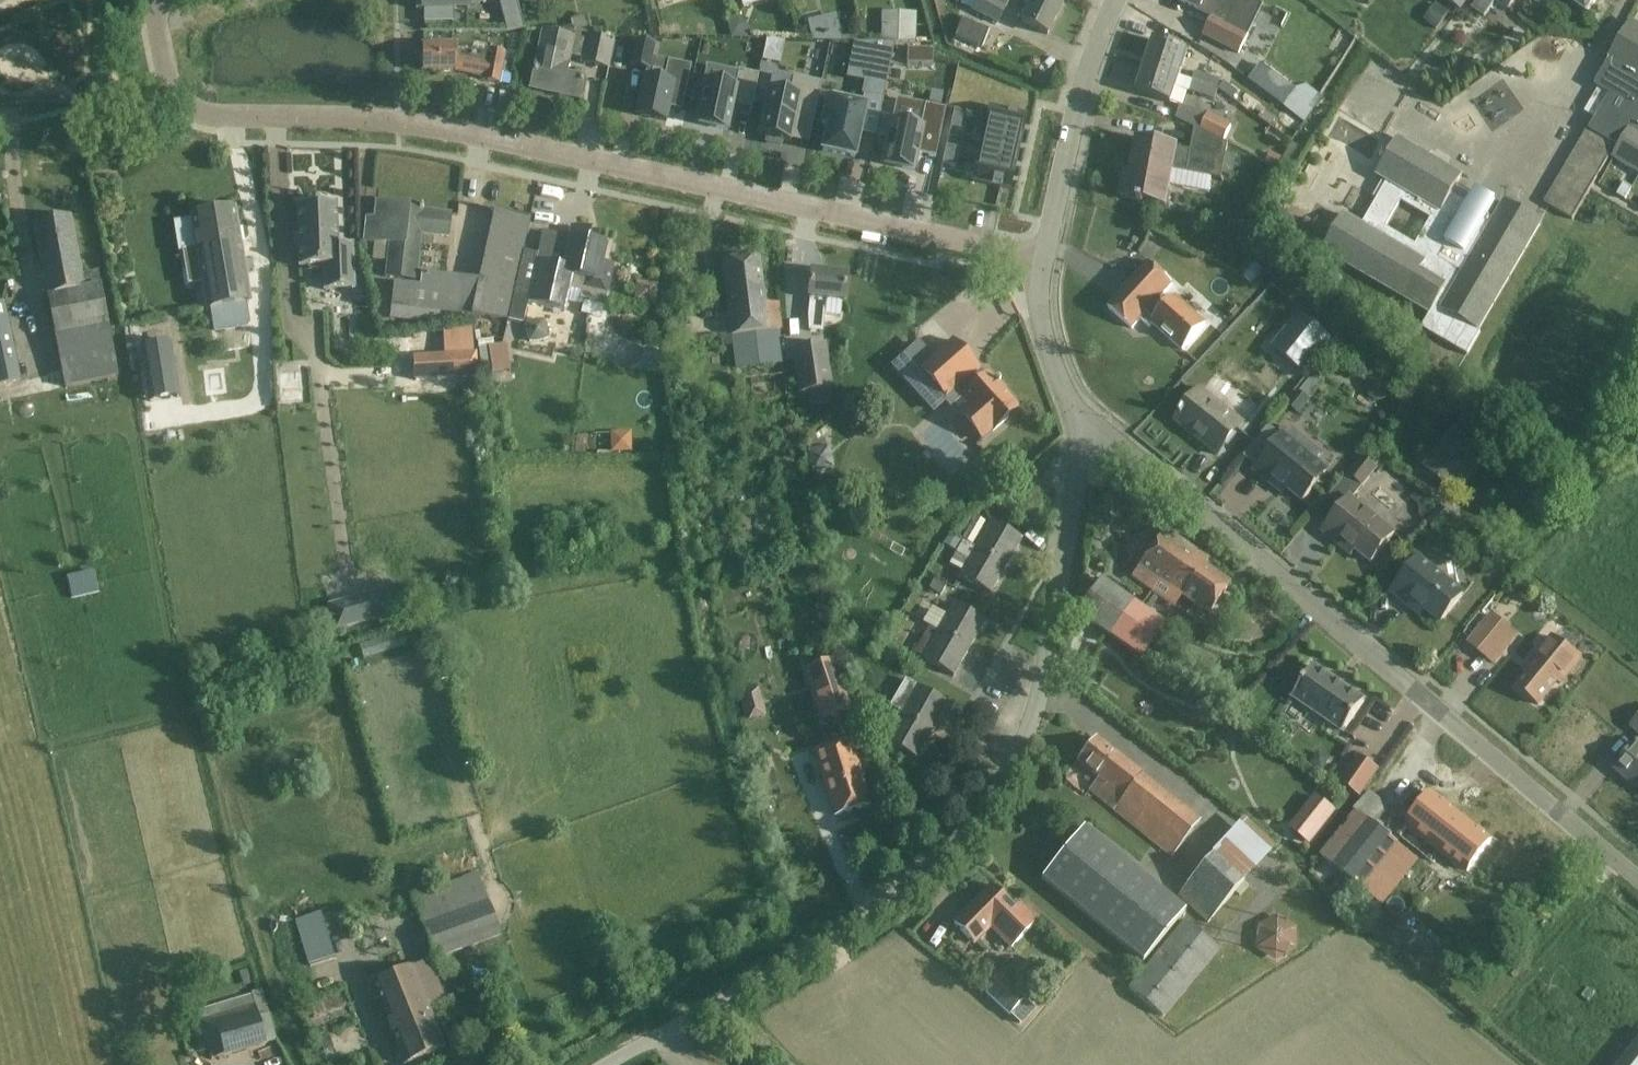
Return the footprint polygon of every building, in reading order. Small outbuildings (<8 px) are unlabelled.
[(416,10),(467,10),(466,2),(474,2),(474,5),(491,0),(416,0),(416,10)] [(961,5),(972,10),(971,11),(998,25),(1011,0),(964,0),(961,5)] [(1030,6),(1022,22),(1044,33),(1059,2),(1055,0),(1018,0),(1030,6)] [(1206,36),(1239,53),(1248,34),(1263,6),(1251,0),(1178,0),(1214,18),(1205,36),(1206,36)] [(1460,10),(1467,0),(1447,0),(1460,10)] [(1471,8),(1485,18),(1496,2),(1508,11),(1516,0),(1477,0),(1471,8)] [(1569,0),(1569,1),(1587,14),(1596,0),(1569,0)] [(1436,3),(1424,20),(1436,29),(1448,12),(1436,3)] [(839,14),(808,18),(811,42),(842,39),(839,14)] [(741,18),(728,21),(732,37),(747,38),(747,24),(741,18)] [(989,31),(962,20),(955,39),(983,49),(989,31)] [(1590,130),(1617,145),(1621,147),(1614,159),(1637,173),(1637,26),(1632,23),(1596,85),(1611,94),(1590,130)] [(916,26),(883,25),(883,42),(916,43),(916,26)] [(581,101),(586,79),(567,75),(571,57),(582,59),(581,64),(610,70),(616,42),(615,42),(617,35),(606,33),(605,39),(575,33),(574,37),(544,31),(532,90),(581,101)] [(784,40),(766,39),(762,60),(779,63),(784,40)] [(1146,66),(1180,77),(1188,51),(1155,40),(1146,66)] [(637,41),(632,66),(649,70),(655,44),(637,41)] [(872,44),(864,82),(861,94),(883,99),(894,45),(872,44)] [(507,54),(473,47),(472,53),(458,50),(457,47),(425,48),(425,74),(457,74),(457,72),(486,78),(486,80),(501,83),(507,54)] [(933,49),(907,48),(907,64),(933,65),(933,49)] [(640,72),(632,111),(662,117),(665,104),(677,107),(687,61),(664,56),(659,76),(640,72)] [(1180,77),(1146,66),(1137,93),(1171,104),(1176,88),(1190,93),(1190,91),(1215,100),(1219,90),(1180,77)] [(1292,94),(1258,69),(1250,80),(1284,106),(1292,94)] [(704,81),(695,124),(726,130),(731,105),(751,110),(758,75),(738,71),(735,88),(704,81)] [(1192,81),(1219,90),(1222,80),(1195,71),(1192,81)] [(503,74),(501,83),(511,85),(513,76),(503,74)] [(780,142),(789,144),(795,117),(813,121),(821,86),(792,80),(788,100),(767,95),(758,137),(767,139),(766,143),(779,146),(780,142)] [(1499,122),(1522,111),(1512,88),(1488,99),(1499,122)] [(828,125),(822,151),(855,158),(866,107),(827,99),(822,124),(828,125)] [(972,104),(968,124),(1006,132),(1011,113),(972,104)] [(892,121),(883,164),(914,170),(917,155),(935,158),(946,109),(928,105),(923,128),(892,121)] [(1209,114),(1182,105),(1177,119),(1224,141),(1232,125),(1209,114)] [(959,112),(946,109),(944,118),(958,121),(959,112)] [(958,121),(944,118),(942,127),(956,130),(958,121)] [(1006,132),(968,124),(964,142),(1002,151),(1006,132)] [(1212,176),(1221,177),(1229,144),(1196,129),(1191,151),(1137,141),(1131,176),(1125,175),(1121,198),(1138,201),(1138,203),(1143,204),(1144,202),(1167,206),(1170,186),(1209,193),(1212,176)] [(1573,220),(1617,145),(1590,130),(1588,129),(1544,203),(1573,220)] [(1542,223),(1505,202),(1494,219),(1488,215),(1496,202),(1477,191),(1476,191),(1474,194),(1457,185),(1462,175),(1399,138),(1377,176),(1384,180),(1373,197),(1377,200),(1363,225),(1345,214),(1323,252),(1431,315),(1422,329),(1466,354),(1542,223)] [(1002,151),(964,142),(960,160),(998,169),(1002,151)] [(951,149),(938,146),(936,155),(950,158),(951,149)] [(1271,148),(1265,160),(1275,165),(1281,153),(1271,148)] [(950,158),(936,155),(934,164),(948,166),(950,158)] [(998,169),(960,160),(956,179),(994,187),(998,169)] [(1631,188),(1623,183),(1617,195),(1621,197),(1625,199),(1631,188)] [(308,203),(308,206),(299,207),(301,268),(325,267),(326,291),(354,290),(353,246),(337,247),(336,205),(327,206),(327,202),(324,200),(310,200),(308,203)] [(425,208),(378,203),(376,220),(369,219),(366,241),(392,244),(388,277),(416,280),(421,234),(448,237),(450,215),(425,212),(425,208)] [(250,302),(235,208),(192,216),(207,309),(250,302)] [(396,283),(393,307),(507,320),(523,251),(530,219),(496,211),(480,282),(423,276),(421,285),(396,283)] [(119,379),(99,272),(81,275),(70,217),(33,224),(48,297),(64,389),(119,379)] [(523,251),(507,320),(523,322),(528,302),(565,311),(572,280),(584,283),(579,301),(603,307),(613,266),(603,264),(607,246),(590,241),(592,233),(573,228),(564,266),(550,263),(551,258),(523,251)] [(766,304),(760,258),(723,262),(737,368),(783,363),(779,330),(783,329),(779,302),(766,304)] [(1240,274),(1250,283),(1262,268),(1252,259),(1240,274)] [(1173,284),(1149,263),(1109,308),(1132,329),(1141,319),(1150,327),(1153,324),(1182,350),(1206,325),(1175,297),(1164,309),(1156,302),(1173,284)] [(808,299),(810,299),(808,317),(810,332),(824,333),(826,301),(844,303),(847,275),(811,271),(808,299)] [(654,305),(656,285),(636,283),(634,303),(654,305)] [(22,381),(4,305),(0,306),(0,386),(22,381)] [(1329,337),(1301,314),(1275,345),(1303,368),(1329,337)] [(541,340),(547,338),(547,333),(547,329),(546,324),(544,320),(539,319),(534,320),(530,321),(526,323),(525,327),(525,331),(526,334),(527,338),(529,341),(535,341),(541,340)] [(511,372),(507,341),(479,345),(482,375),(511,372)] [(144,347),(153,401),(182,396),(173,342),(144,347)] [(913,379),(940,408),(957,392),(969,405),(959,415),(984,442),(1007,420),(1004,417),(1017,405),(988,374),(980,382),(975,375),(979,371),(953,342),(932,362),(915,342),(890,365),(907,384),(913,379)] [(809,394),(831,391),(833,390),(827,344),(792,349),(799,395),(809,394)] [(656,367),(663,355),(663,354),(648,346),(641,359),(656,368),(656,367)] [(474,354),(444,355),(413,357),(414,380),(477,377),(476,354),(474,354)] [(671,360),(663,355),(656,367),(664,371),(671,360)] [(279,402),(306,401),(305,363),(278,364),(279,402)] [(200,368),(205,397),(230,392),(225,364),(200,368)] [(1372,377),(1367,386),(1370,396),(1379,401),(1389,398),(1394,389),(1391,379),(1382,374),(1372,377)] [(1243,422),(1202,390),(1176,423),(1217,456),(1243,422)] [(1297,390),(1286,404),(1298,414),(1309,400),(1297,390)] [(1426,466),(1447,483),(1467,457),(1477,465),(1493,446),(1463,421),(1426,466)] [(1323,453),(1292,428),(1285,437),(1283,436),(1255,470),(1268,481),(1273,476),(1303,501),(1327,472),(1315,462),(1323,453)] [(827,450),(816,453),(819,465),(830,463),(827,450)] [(1386,465),(1369,451),(1364,457),(1362,456),(1348,474),(1363,487),(1377,470),(1380,472),(1386,465)] [(1117,508),(1125,512),(1133,508),(1137,500),(1133,492),(1125,489),(1117,492),(1114,500),(1117,508)] [(1395,534),(1351,499),(1323,532),(1337,544),(1341,539),(1371,563),(1395,534)] [(990,518),(1000,511),(993,502),(984,510),(990,518)] [(991,522),(977,549),(976,550),(1007,567),(1022,539),(991,522)] [(1132,577),(1152,592),(1160,580),(1172,589),(1196,553),(1164,530),(1132,577)] [(952,533),(945,545),(956,552),(963,540),(952,533)] [(1007,567),(976,550),(960,578),(991,596),(1007,567)] [(1160,580),(1152,592),(1170,604),(1177,593),(1208,615),(1231,584),(1203,566),(1207,560),(1196,553),(1172,589),(1160,580)] [(1464,594),(1420,559),(1392,593),(1406,604),(1410,599),(1441,624),(1464,594)] [(93,571),(67,577),(72,597),(98,591),(93,571)] [(929,589),(940,595),(947,584),(935,577),(929,589)] [(1127,623),(1139,606),(1101,580),(1077,613),(1104,632),(1116,616),(1127,623)] [(394,616),(387,590),(328,606),(335,632),(394,616)] [(939,633),(970,651),(986,622),(955,605),(948,616),(932,607),(923,623),(929,627),(939,633)] [(1165,625),(1139,606),(1127,623),(1116,616),(1104,632),(1141,658),(1165,625)] [(1469,646),(1494,667),(1518,638),(1493,617),(1469,646)] [(923,661),(954,679),(970,651),(939,633),(923,661)] [(1583,660),(1557,639),(1518,687),(1539,705),(1558,681),(1563,685),(1583,660)] [(1314,667),(1293,698),(1344,732),(1365,702),(1314,667)] [(842,668),(816,674),(829,725),(855,719),(842,668)] [(902,716),(933,734),(949,706),(905,680),(889,708),(902,715),(902,716)] [(756,685),(739,690),(743,705),(760,701),(756,685)] [(872,710),(880,715),(885,705),(878,701),(872,710)] [(933,734),(902,716),(886,743),(917,761),(933,734)] [(1175,801),(1096,738),(1078,761),(1101,779),(1091,791),(1173,857),(1201,823),(1175,802),(1175,801)] [(871,805),(852,742),(816,753),(835,816),(871,805)] [(1616,770),(1631,783),(1632,780),(1637,785),(1637,743),(1616,770)] [(1318,752),(1311,763),(1322,770),(1329,759),(1318,752)] [(770,757),(761,760),(765,772),(773,769),(770,757)] [(1378,769),(1360,757),(1341,784),(1359,796),(1378,769)] [(1335,868),(1336,868),(1383,905),(1419,860),(1396,842),(1400,837),(1432,862),(1441,849),(1468,870),(1491,841),(1432,795),(1419,785),(1402,806),(1416,816),(1408,825),(1388,809),(1380,820),(1379,819),(1375,825),(1357,811),(1348,823),(1349,824),(1344,830),(1342,829),(1320,856),(1335,868)] [(1334,810),(1315,795),(1291,825),(1310,840),(1334,810)] [(1185,911),(1085,826),(1042,876),(1142,961),(1185,911)] [(1177,896),(1208,924),(1226,904),(1244,884),(1213,856),(1194,878),(1177,896)] [(503,937),(479,872),(413,896),(436,961),(503,937)] [(1038,922),(1021,904),(1014,910),(1012,908),(1013,907),(994,887),(955,925),(975,945),(989,931),(1009,951),(1038,922)] [(317,901),(297,908),(315,961),(335,954),(317,901)] [(1297,928),(1277,915),(1256,927),(1255,950),(1275,962),(1296,951),(1297,928)] [(1220,949),(1184,920),(1128,989),(1164,1018),(1220,949)] [(428,962),(373,986),(406,1064),(410,1064),(445,1050),(427,1006),(444,999),(428,962)] [(239,974),(244,988),(253,985),(248,971),(239,974)] [(1026,999),(1000,975),(984,992),(1009,1016),(1010,1015),(1021,1024),(1035,1010),(1025,1000),(1026,999)] [(277,1042),(262,991),(252,994),(252,995),(197,1012),(212,1061),(277,1042)] [(333,1047),(328,1034),(318,1038),(323,1051),(333,1047)] [(1620,1064),(1637,1064),(1637,1042),(1620,1064)]
